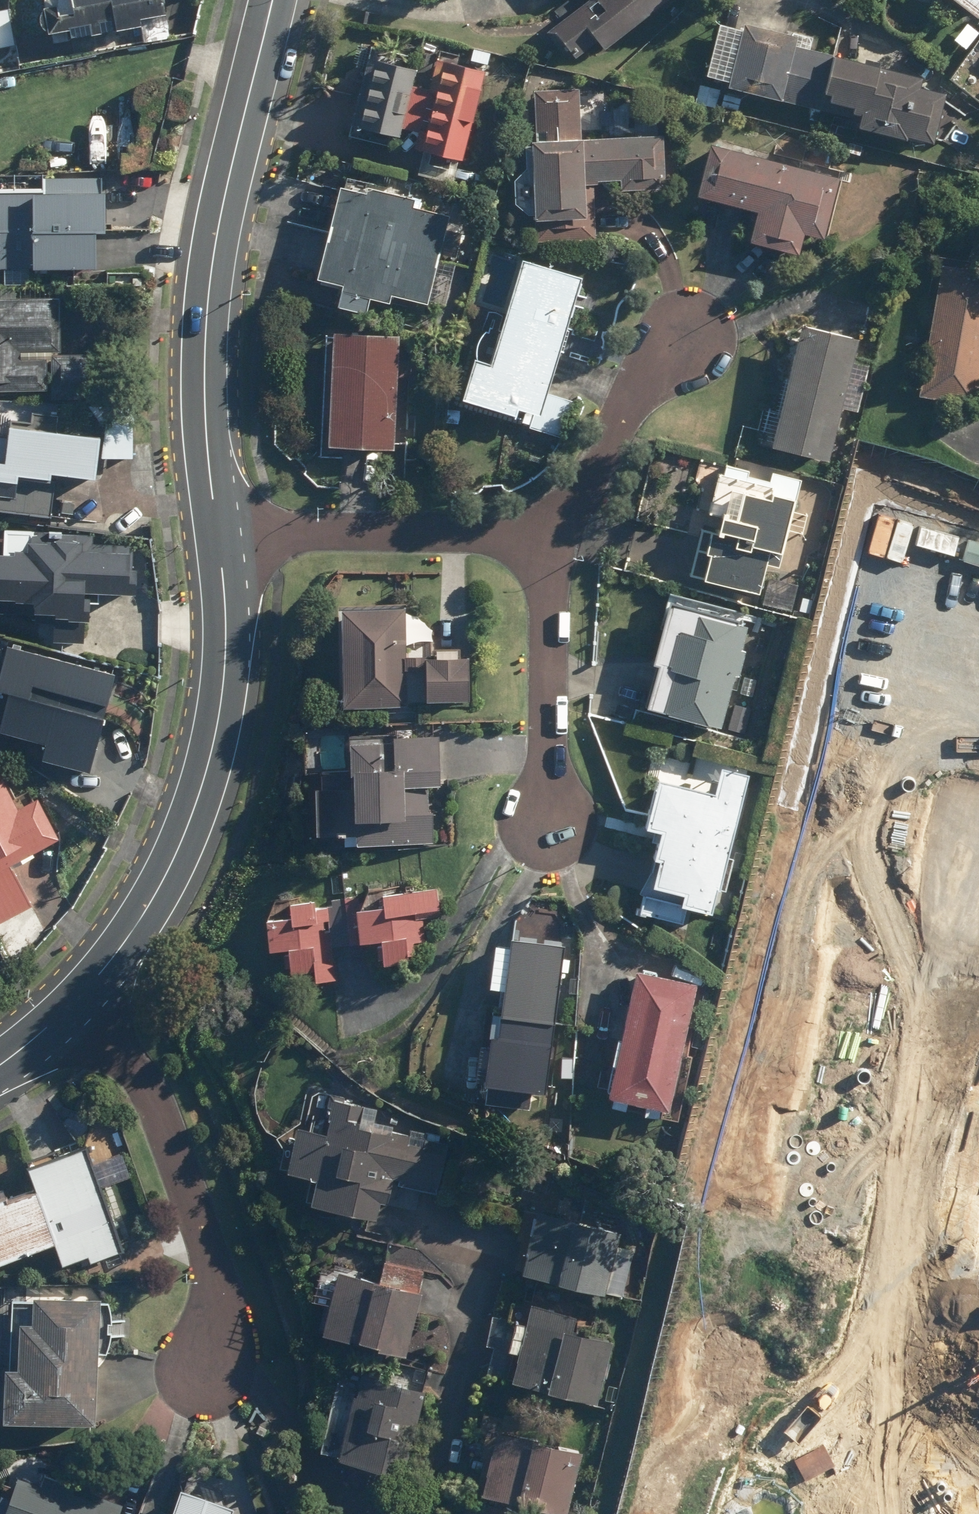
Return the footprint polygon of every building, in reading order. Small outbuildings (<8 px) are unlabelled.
[(53,44),(136,29),(139,46),(172,40),(167,14),(175,13),(173,0),(76,0),(46,5),(53,44)] [(550,22),(578,59),(600,42),(606,50),(674,0),(580,0),(550,22)] [(978,10),(978,0),(965,0),(978,10)] [(15,46),(8,5),(0,6),(0,48),(15,46)] [(749,29),(725,22),(711,73),(737,80),(736,85),(866,120),(865,123),(912,136),(913,132),(941,140),(953,93),(925,85),(927,77),(802,44),(804,36),(751,22),(749,29)] [(411,149),(425,152),(420,176),(461,184),(469,146),(475,118),(481,119),(488,85),(473,82),(478,61),(432,51),(411,149)] [(413,63),(372,54),(357,123),(398,132),(413,63)] [(583,89),(539,89),(539,239),(597,240),(598,175),(627,175),(627,190),(669,190),(670,136),(583,135),(583,89)] [(846,176),(715,142),(701,195),(765,212),(758,240),(807,253),(812,233),(830,237),(846,176)] [(0,190),(0,268),(6,268),(6,285),(34,286),(35,263),(102,266),(104,228),(111,229),(113,190),(106,190),(106,179),(51,177),(50,193),(0,190)] [(453,215),(345,185),(319,280),(346,287),(342,304),(374,313),(379,295),(399,300),(400,295),(429,303),(453,215)] [(470,400),(532,416),(528,430),(567,440),(573,415),(578,397),(558,392),(589,273),(529,257),(501,362),(482,357),(470,400)] [(945,260),(924,393),(978,402),(978,266),(945,260)] [(95,396),(96,350),(61,349),(63,299),(0,298),(0,393),(95,396)] [(863,330),(807,317),(778,441),(834,455),(863,330)] [(408,332),(340,331),(338,443),(406,445),(408,332)] [(0,400),(0,512),(59,516),(61,474),(105,477),(108,429),(63,426),(64,404),(0,400)] [(783,566),(803,476),(725,459),(717,496),(702,492),(694,528),(701,529),(691,574),(765,590),(771,563),(783,566)] [(0,553),(0,610),(39,614),(39,622),(59,624),(57,640),(96,644),(100,593),(141,597),(145,547),(97,543),(98,533),(9,525),(7,553),(0,553)] [(752,620),(671,591),(661,622),(668,624),(658,656),(666,659),(652,704),(720,726),(740,668),(744,669),(752,647),(744,645),(752,620)] [(412,605),(345,603),(343,703),(409,705),(410,698),(473,699),(474,651),(411,650),(412,605)] [(115,708),(116,703),(124,674),(11,645),(0,686),(17,690),(7,730),(55,742),(51,756),(99,769),(115,708)] [(445,736),(315,734),(314,772),(322,772),(322,832),(345,833),(345,849),(361,849),(361,842),(438,844),(439,808),(436,808),(436,788),(444,788),(445,736)] [(35,904),(15,868),(67,840),(44,796),(25,807),(0,760),(0,923),(35,904)] [(719,910),(755,768),(726,760),(719,787),(660,772),(647,824),(663,828),(642,908),(688,920),(692,903),(719,910)] [(443,889),(282,901),(283,910),(274,911),(276,946),(290,945),(292,970),(318,968),(319,981),(337,980),(334,941),(381,938),(383,960),(414,958),(413,942),(430,940),(428,912),(444,911),(443,889)] [(565,946),(502,941),(498,984),(510,985),(506,1029),(495,1028),(489,1102),(531,1105),(533,1088),(553,1090),(565,946)] [(699,971),(638,960),(613,1088),(674,1099),(699,971)] [(316,1178),(311,1198),(380,1214),(384,1197),(391,1199),(395,1182),(438,1192),(449,1144),(369,1125),(374,1104),(326,1092),(321,1113),(317,1129),(299,1125),(288,1171),(316,1178)] [(0,1195),(0,1260),(59,1241),(65,1259),(92,1250),(95,1258),(126,1248),(109,1193),(123,1189),(114,1161),(99,1166),(91,1144),(34,1162),(42,1187),(13,1197),(12,1191),(0,1195)] [(539,1208),(524,1266),(609,1289),(624,1231),(539,1208)] [(963,1305),(978,1310),(978,1245),(963,1305)] [(379,1278),(337,1268),(323,1330),(407,1349),(426,1266),(384,1257),(379,1278)] [(106,1299),(15,1296),(11,1415),(102,1418),(106,1299)] [(578,1324),(580,1315),(532,1304),(515,1379),(607,1400),(622,1335),(578,1324)] [(361,1370),(359,1379),(340,1375),(323,1449),(416,1469),(425,1429),(435,1385),(361,1370)] [(505,1430),(487,1485),(573,1513),(591,1458),(505,1430)] [(7,1513),(125,1513),(127,1508),(26,1467),(7,1513)] [(185,1485),(175,1513),(235,1513),(238,1504),(185,1485)]
